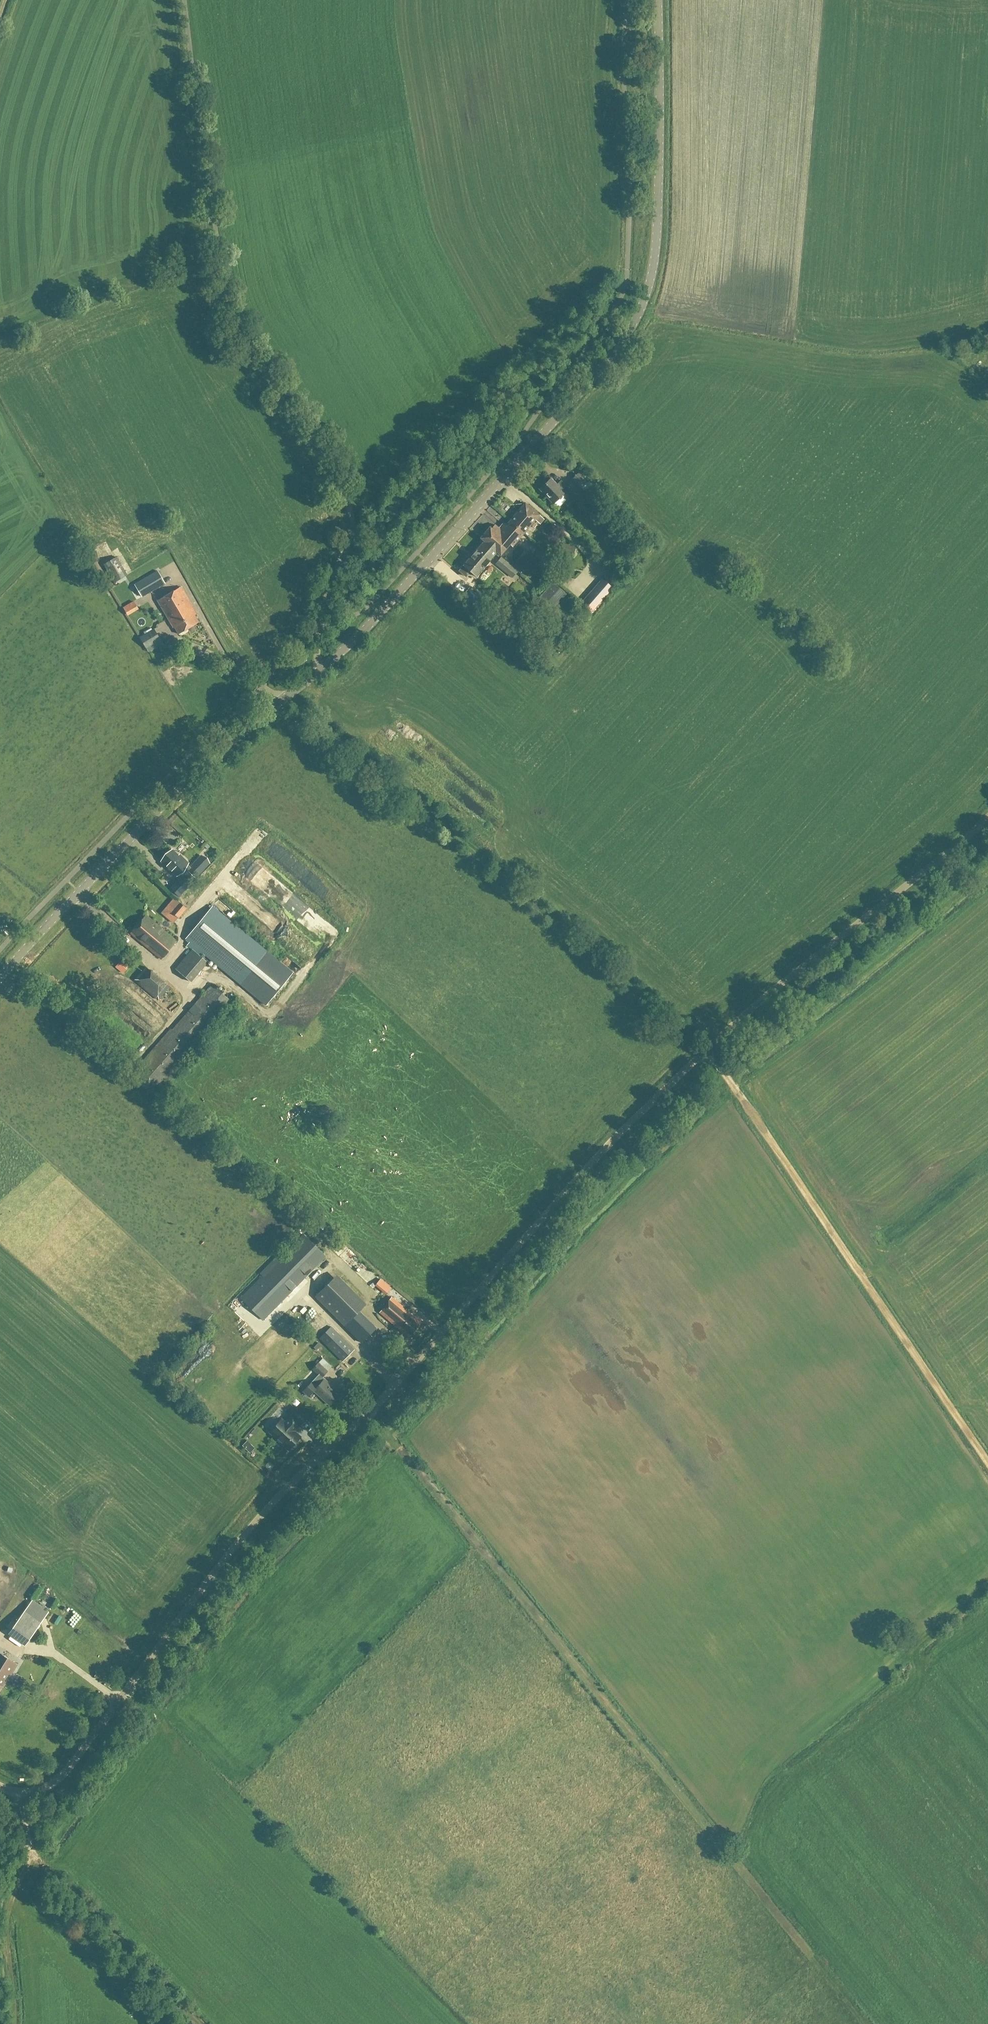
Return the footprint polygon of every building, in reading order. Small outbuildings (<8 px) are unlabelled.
[(572,479),(581,488),(589,481),(580,472),(572,479)] [(551,478),(540,489),(553,504),(558,509),(567,501),(570,505),(578,498),(566,485),(561,489),(556,484),(551,478)] [(510,521),(524,533),(539,515),(525,503),(510,521)] [(485,542),(497,553),(501,556),(510,545),(512,547),(524,533),(510,521),(506,525),(505,524),(500,529),(494,525),(492,528),(491,527),(481,539),(485,542)] [(497,553),(485,542),(460,572),(466,577),(471,571),(477,576),(497,553)] [(115,583),(127,575),(117,557),(104,564),(115,583)] [(510,566),(505,572),(512,577),(517,571),(510,566)] [(165,583),(158,573),(135,586),(142,597),(165,583)] [(592,612),(613,588),(602,579),(582,603),(592,612)] [(548,617),(567,597),(553,584),(535,605),(548,617)] [(178,634),(188,628),(198,622),(194,615),(195,615),(180,587),(157,600),(173,627),(174,627),(178,634)] [(484,598),(470,587),(463,595),(477,606),(484,598)] [(137,602),(125,608),(129,616),(141,610),(137,602)] [(154,629),(140,638),(146,648),(160,640),(154,629)] [(298,666),(306,660),(301,653),(293,660),(298,666)] [(172,850),(161,861),(176,875),(181,871),(189,879),(192,875),(195,878),(204,869),(197,862),(190,868),(189,867),(186,865),(188,863),(183,858),(182,859),(172,850)] [(190,886),(180,877),(170,888),(180,897),(190,886)] [(186,909),(179,902),(171,911),(178,917),(186,909)] [(190,941),(187,945),(192,950),(193,949),(203,958),(206,954),(237,981),(266,1005),(293,974),(263,949),(263,950),(212,908),(187,938),(190,941)] [(169,950),(177,941),(146,915),(131,933),(161,959),(169,950)] [(192,950),(176,969),(191,981),(208,962),(203,958),(193,949),(192,950)] [(124,974),(131,968),(124,960),(118,967),(124,974)] [(146,967),(135,981),(156,998),(167,985),(146,967)] [(193,1047),(232,1002),(213,985),(173,1031),(171,1029),(133,1073),(155,1092),(194,1049),(193,1047)] [(248,1007),(232,1024),(238,1029),(253,1012),(248,1007)] [(262,1319),(326,1256),(304,1234),(241,1297),(262,1319)] [(349,1253),(343,1261),(356,1270),(361,1262),(349,1253)] [(409,1337),(421,1322),(392,1298),(380,1313),(409,1337)] [(306,1299),(298,1307),(310,1321),(319,1312),(306,1299)] [(354,1340),(375,1334),(367,1308),(346,1314),(354,1340)] [(331,1327),(319,1338),(342,1361),(354,1349),(331,1327)] [(306,1362),(313,1368),(317,1365),(318,1363),(325,1356),(318,1349),(306,1362)] [(326,1358),(321,1362),(328,1370),(333,1367),(326,1358)] [(340,1394),(324,1379),(322,1377),(328,1371),(318,1363),(317,1365),(313,1368),(313,1369),(319,1375),(303,1391),(309,1396),(314,1391),(330,1405),(340,1394)] [(270,1432),(289,1450),(301,1437),(294,1431),(302,1423),(292,1414),(284,1422),(281,1420),(270,1432)] [(32,1600),(25,1611),(41,1623),(49,1612),(32,1600)] [(25,1611),(12,1629),(28,1641),(41,1623),(25,1611)] [(5,1685),(17,1665),(0,1654),(0,1682),(5,1685)]
